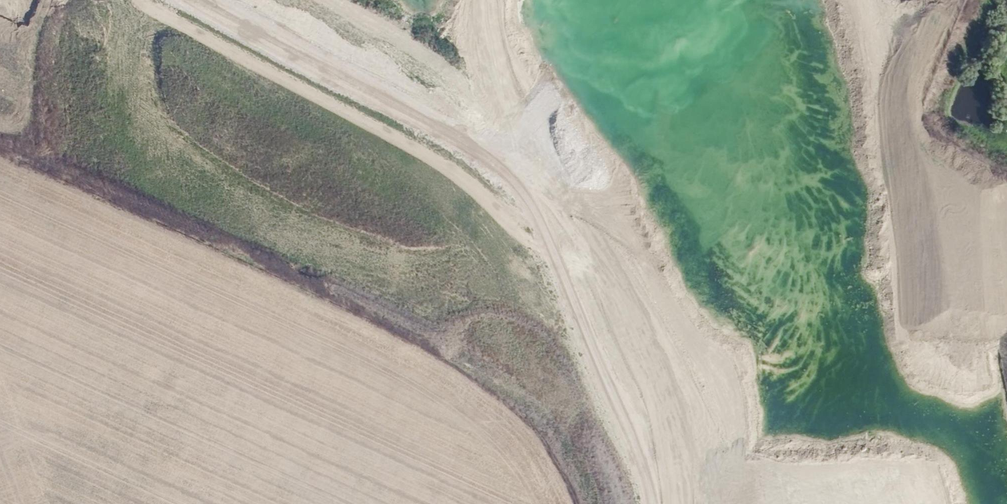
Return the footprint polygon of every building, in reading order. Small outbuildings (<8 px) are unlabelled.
[(475,216),(471,222),(481,228),(485,222),(475,216)] [(825,296),(814,309),(824,315),(834,302),(825,296)]
